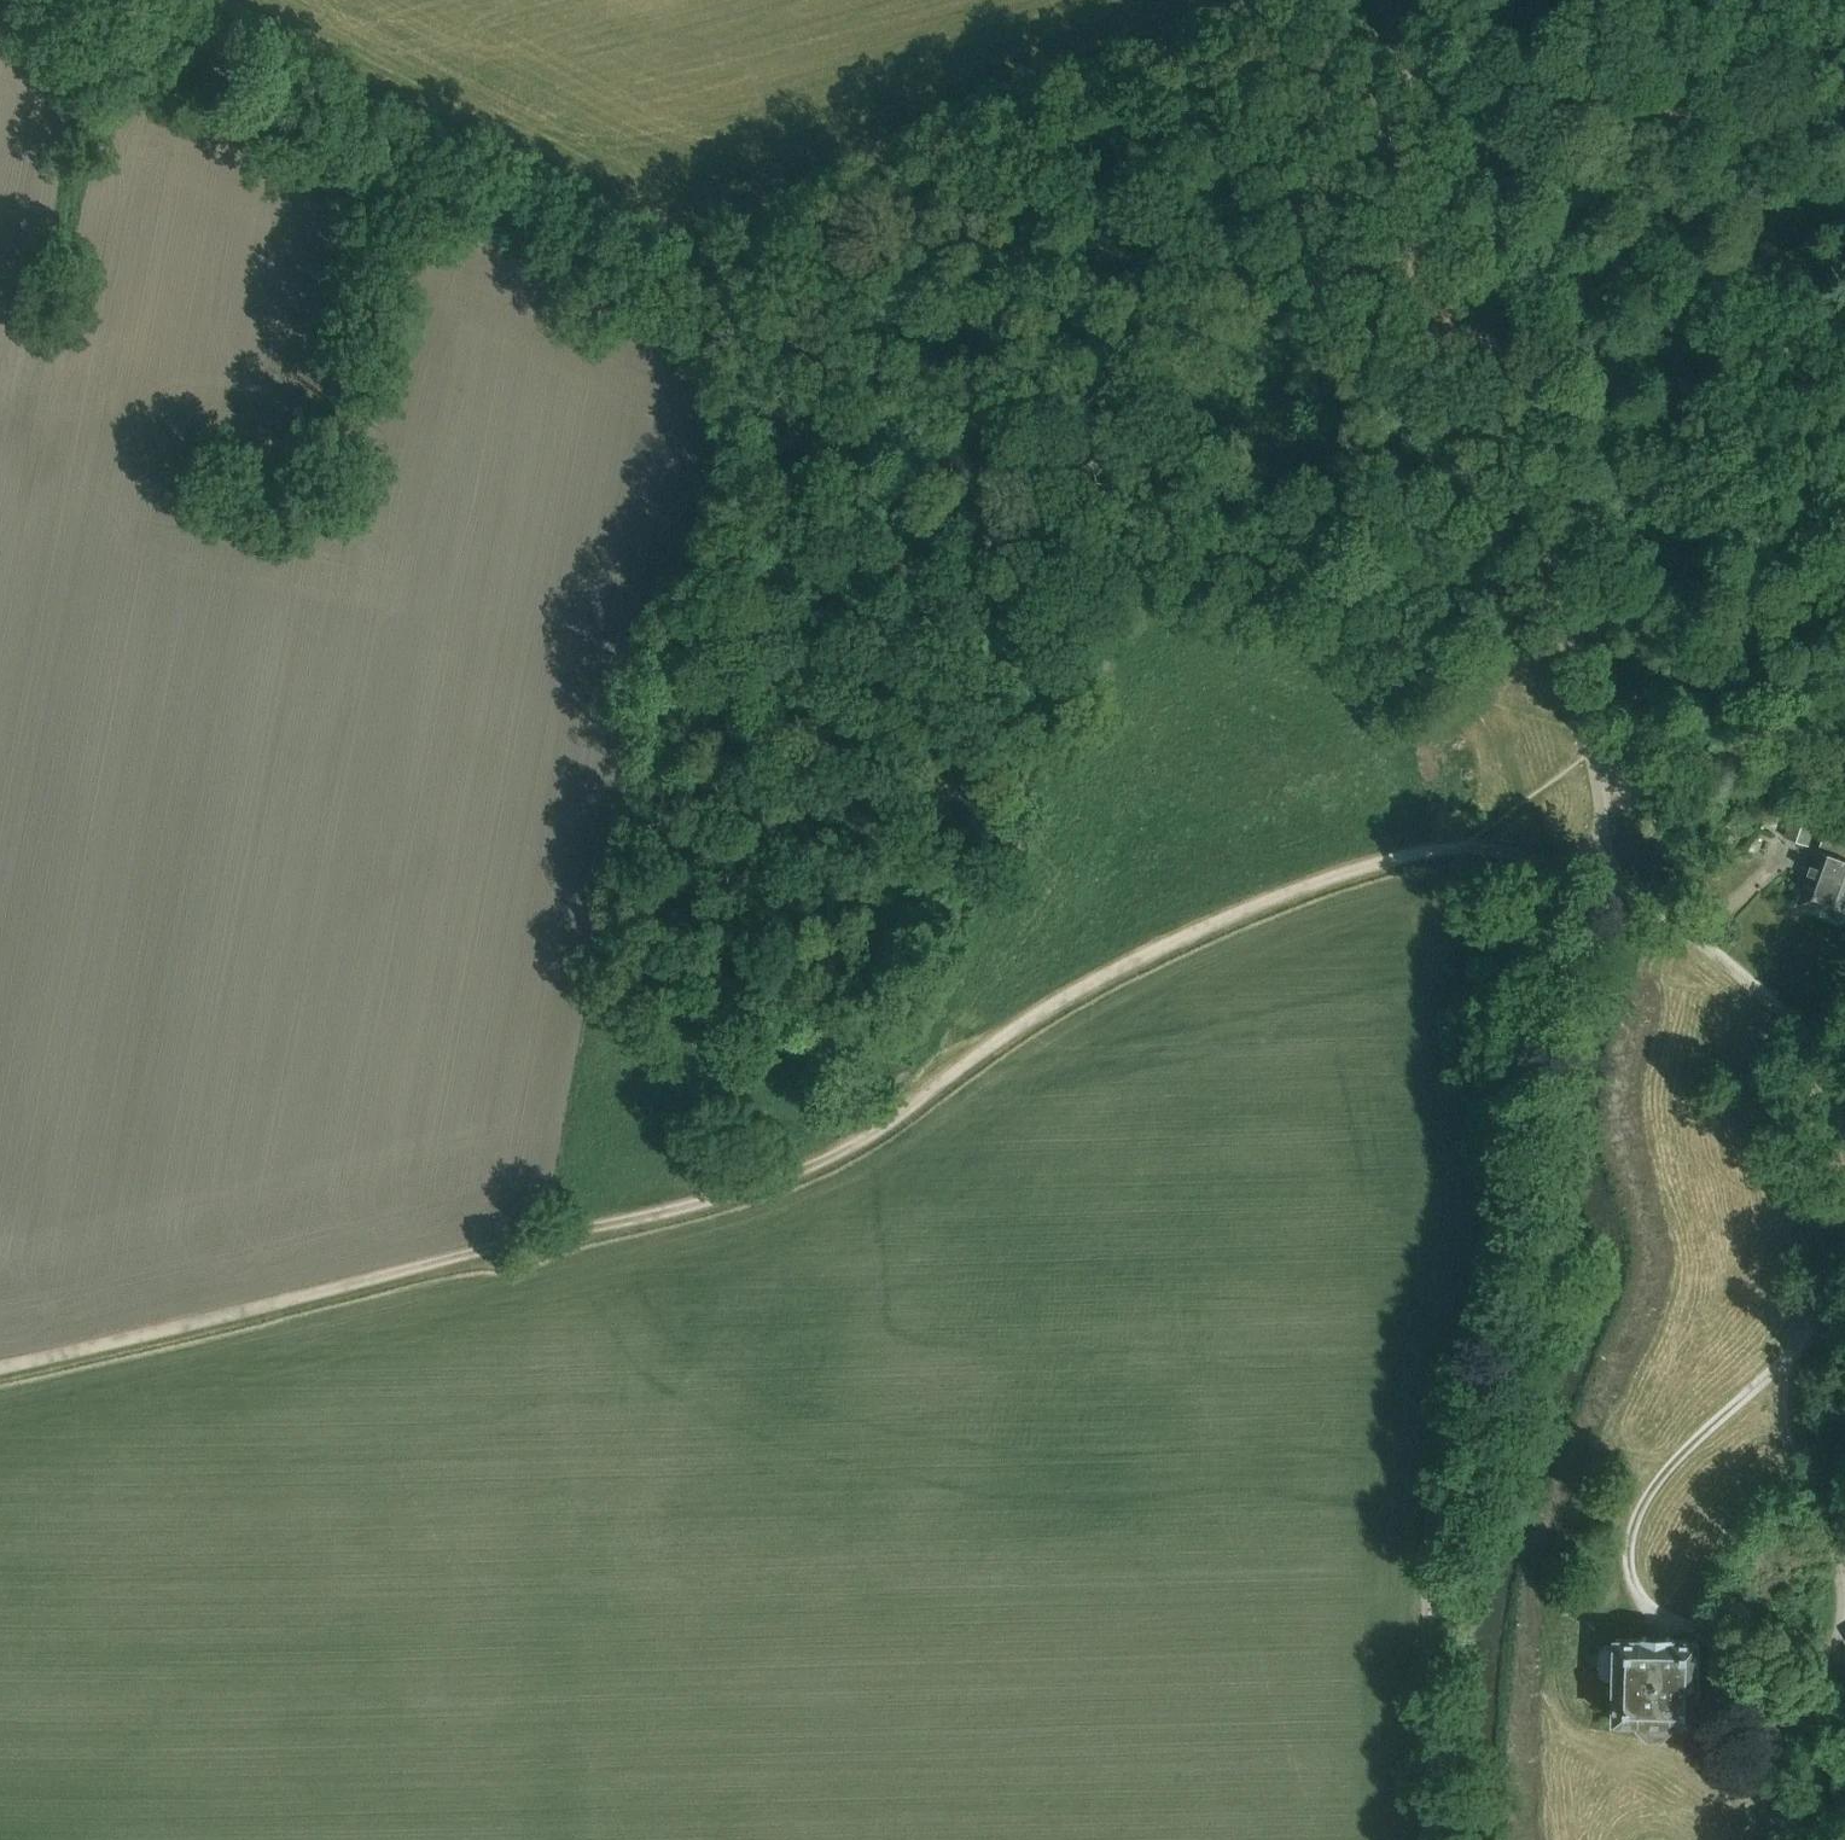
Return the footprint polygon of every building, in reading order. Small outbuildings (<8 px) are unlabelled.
[(1795,803),(1783,836),(1808,845),(1820,812),(1795,803)] [(1827,827),(1820,849),(1818,848),(1797,903),(1842,920),(1844,911),(1844,833),(1827,827)] [(1697,1722),(1698,1640),(1616,1638),(1616,1645),(1606,1645),(1600,1650),(1600,1672),(1606,1678),(1615,1678),(1615,1720),(1640,1721),(1640,1724),(1649,1734),(1662,1734),(1671,1724),(1671,1722),(1697,1722)]
